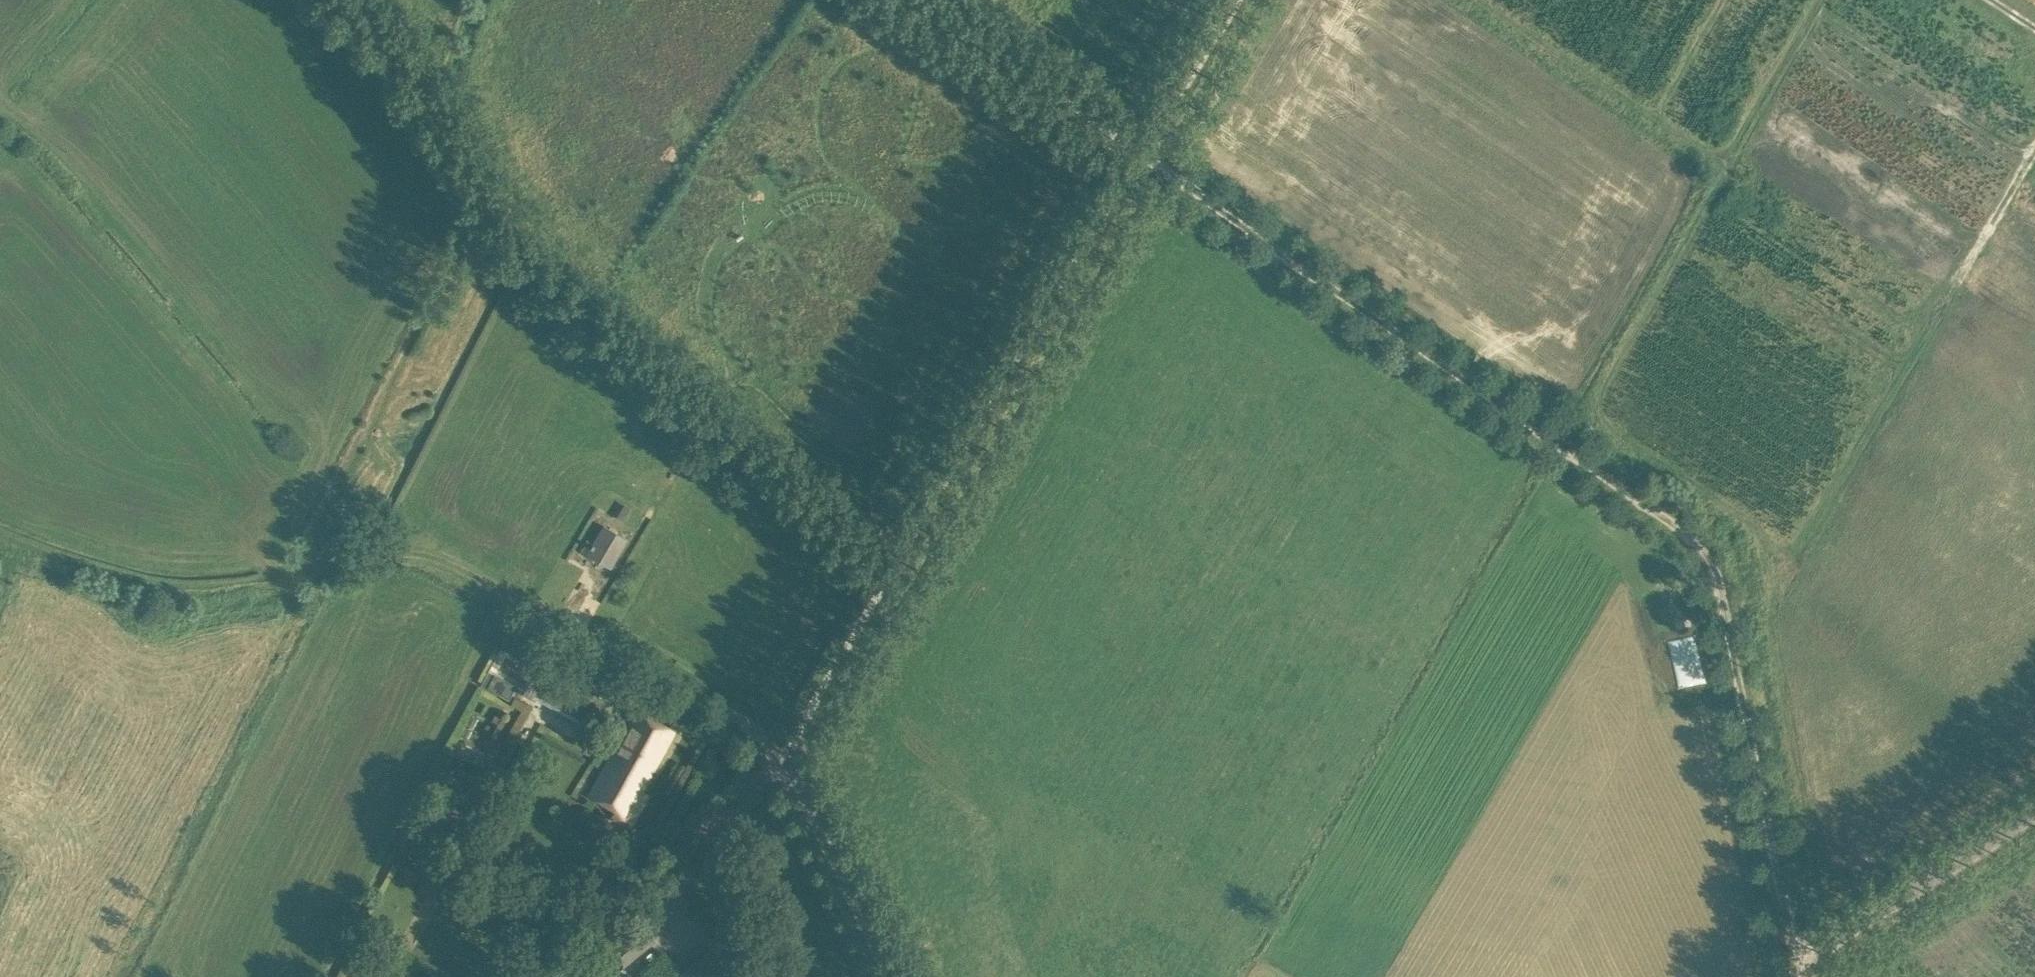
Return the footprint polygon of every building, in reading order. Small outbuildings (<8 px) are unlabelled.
[(611,569),(628,539),(623,537),(604,525),(587,554),(611,569)] [(506,651),(530,664),(537,651),(513,638),(506,651)] [(539,665),(534,674),(523,693),(531,697),(532,695),(579,721),(593,695),(591,695),(539,665)] [(482,684),(509,699),(516,686),(489,671),(482,684)] [(638,709),(589,796),(614,810),(610,817),(629,828),(648,794),(641,790),(675,730),(638,709)]
